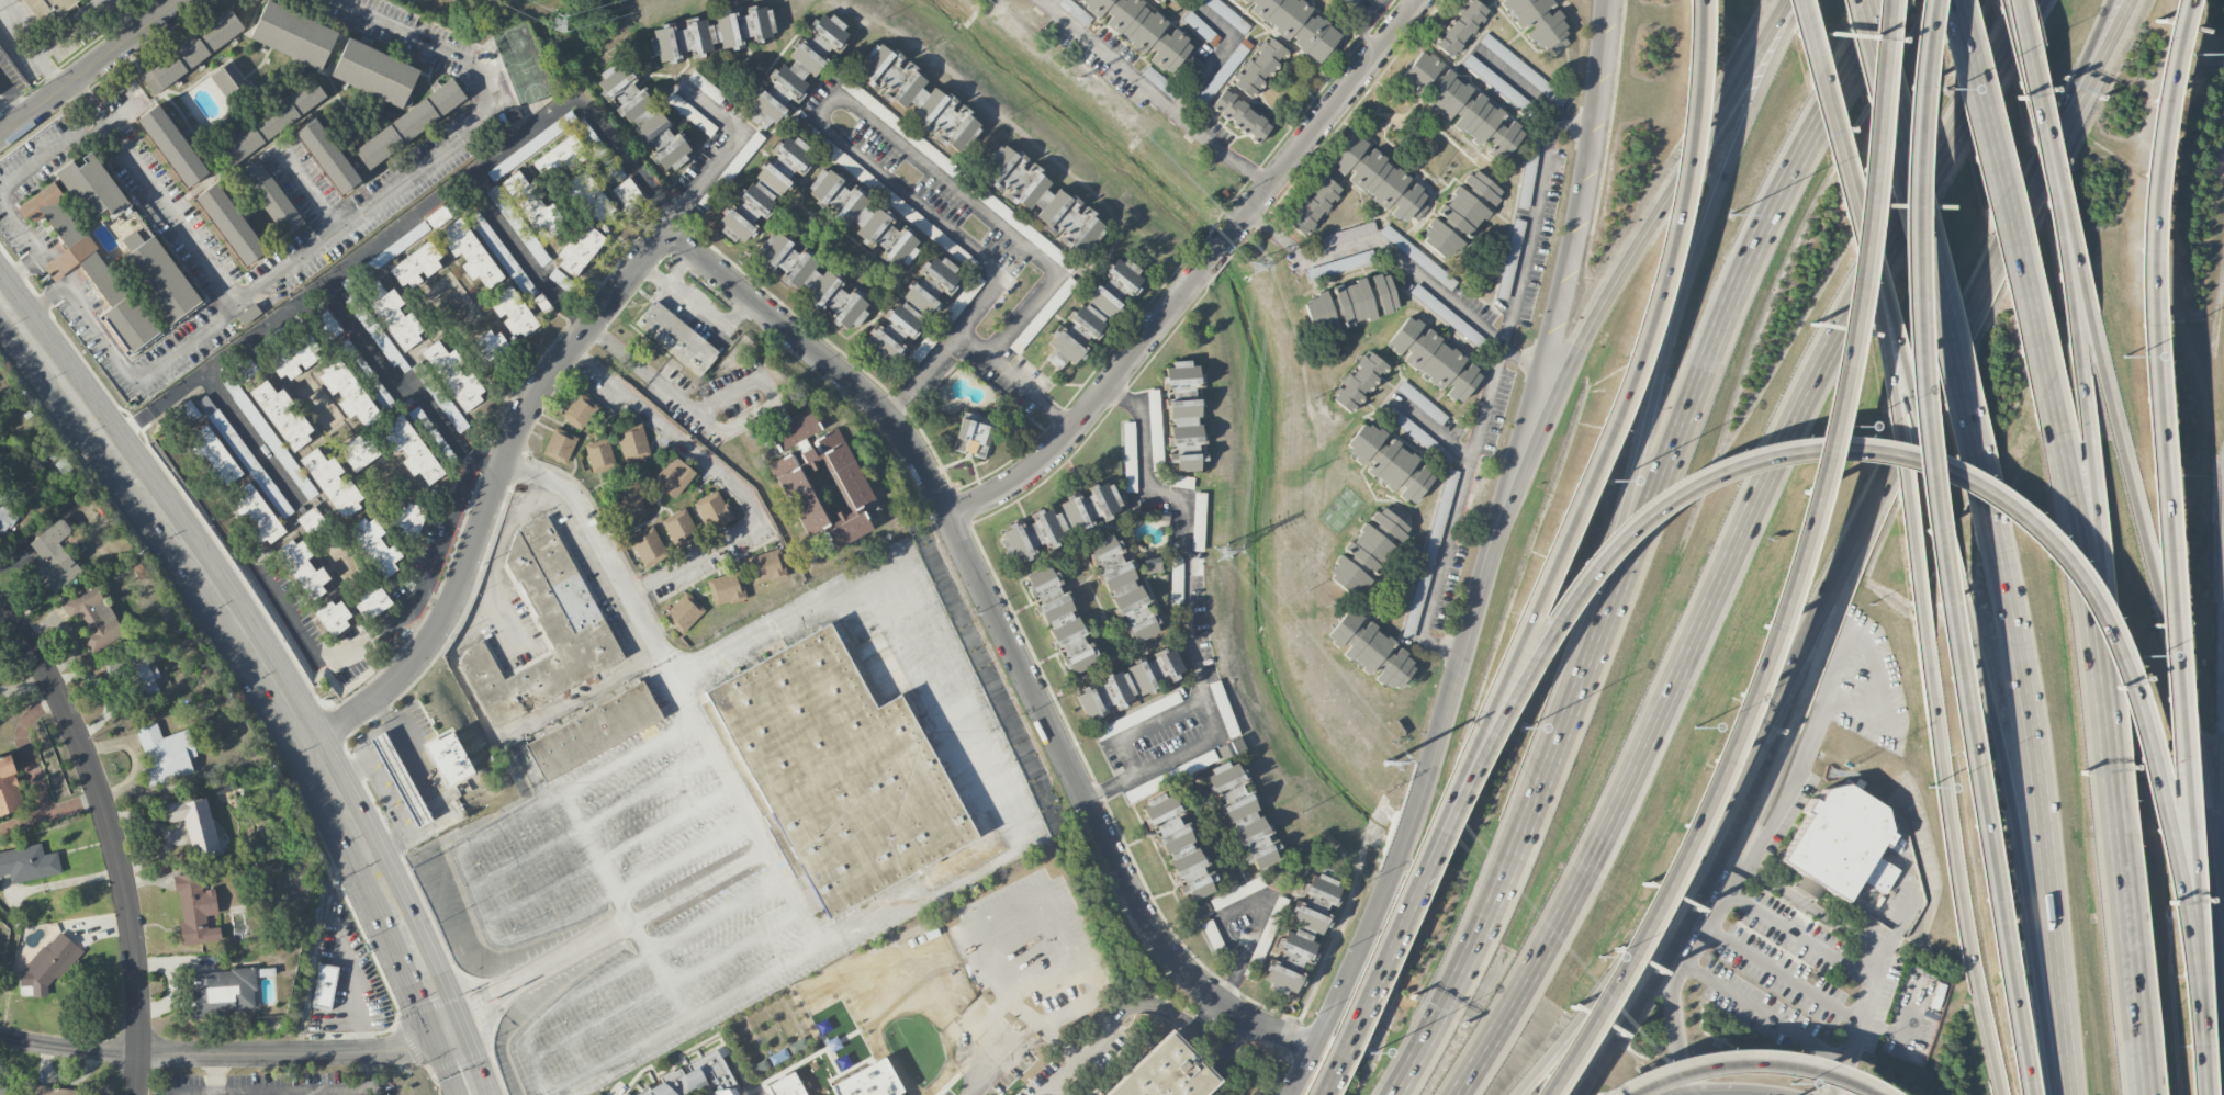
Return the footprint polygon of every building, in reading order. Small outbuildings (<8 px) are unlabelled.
[(41,29),(80,3),(78,0),(22,0),(41,29)] [(323,69),(338,29),(265,0),(249,41),(323,69)] [(1069,0),(1055,0),(1054,1),(1070,14),(1077,6),(1069,0)] [(1143,0),(1073,0),(1172,74),(1194,43),(1169,24),(1171,21),(1143,0)] [(1218,0),(1201,0),(1242,36),(1250,27),(1218,0)] [(1344,32),(1303,0),(1235,0),(1318,65),(1344,32)] [(1474,0),(1466,0),(1432,44),(1453,60),(1490,12),(1474,0)] [(1524,34),(1525,33),(1539,52),(1549,44),(1554,53),(1576,36),(1549,0),(1498,0),(1524,34)] [(137,71),(153,94),(245,30),(229,8),(137,71)] [(650,31),(652,46),(660,64),(682,61),(678,52),(693,50),(696,58),(712,51),(711,43),(721,42),(722,50),(743,47),(740,39),(753,37),(756,43),(774,36),(770,8),(749,10),(747,15),(738,17),(736,13),(715,16),(716,25),(707,26),(706,20),(684,23),(685,27),(650,31)] [(743,112),(768,133),(851,31),(823,9),(786,55),(788,56),(743,112)] [(1223,39),(1189,12),(1182,20),(1216,47),(1223,39)] [(1552,101),(1559,92),(1486,33),(1479,42),(1552,101)] [(420,69),(347,37),(329,77),(404,109),(420,69)] [(1231,81),(1248,97),(1289,53),(1271,37),(1231,81)] [(986,122),(878,39),(853,72),(905,112),(905,113),(959,155),(986,122)] [(1398,81),(1448,119),(1453,127),(1455,129),(1458,130),(1479,146),(1486,153),(1500,164),(1524,132),(1510,121),(1506,127),(1498,124),(1503,111),(1501,111),(1478,93),(1472,100),(1467,98),(1472,87),(1469,86),(1445,68),(1442,63),(1433,57),(1420,52),(1398,81)] [(1462,63),(1521,111),(1529,102),(1470,54),(1462,63)] [(210,76),(229,103),(250,89),(229,60),(210,76)] [(674,124),(660,112),(659,109),(650,102),(649,98),(634,86),(633,83),(638,78),(620,62),(611,67),(597,83),(605,99),(607,101),(615,97),(621,107),(615,110),(634,126),(639,136),(645,142),(651,139),(657,132),(674,124)] [(717,103),(723,96),(694,71),(687,79),(717,103)] [(840,86),(923,154),(930,145),(847,77),(840,86)] [(328,100),(314,79),(217,143),(231,163),(328,100)] [(351,146),(364,167),(468,101),(454,80),(351,146)] [(1257,144),(1272,125),(1226,87),(1210,106),(1257,144)] [(186,189),(209,173),(160,102),(137,118),(186,189)] [(294,133),(338,196),(361,181),(317,117),(294,133)] [(644,145),(645,147),(645,146),(666,173),(694,152),(679,132),(672,137),(666,128),(644,145)] [(817,154),(788,132),(716,224),(743,247),(817,154)] [(543,179),(565,164),(569,169),(587,157),(573,135),(532,161),(543,179)] [(1413,180),(1353,135),(1331,165),(1346,176),(1344,179),(1388,211),(1387,212),(1403,224),(1409,216),(1415,220),(1431,197),(1411,182),(1413,180)] [(1083,257),(1110,223),(1002,142),(977,174),(1083,257)] [(56,172),(88,219),(106,207),(112,216),(130,204),(92,150),(77,160),(76,158),(56,172)] [(282,238),(304,224),(260,158),(238,173),(282,238)] [(804,193),(898,272),(922,242),(828,163),(804,193)] [(1446,262),(1462,242),(1465,245),(1492,211),(1490,209),(1503,192),(1474,169),(1461,185),(1460,184),(1437,213),(1444,219),(1440,224),(1435,220),(1419,240),(1446,262)] [(564,184),(588,225),(612,211),(587,170),(564,184)] [(502,183),(545,244),(568,227),(551,203),(545,208),(538,199),(544,195),(534,181),(528,185),(518,171),(502,183)] [(1286,222),(1305,238),(1343,191),(1323,175),(1295,210),(1286,222)] [(611,190),(626,212),(644,200),(629,178),(611,190)] [(194,196),(244,268),(267,252),(217,181),(194,196)] [(159,331),(50,182),(16,207),(29,224),(40,216),(65,251),(43,267),(55,283),(80,263),(112,306),(102,314),(131,352),(159,331)] [(550,260),(497,185),(486,192),(540,268),(550,260)] [(1070,271),(1076,262),(984,193),(978,202),(1070,271)] [(432,229),(452,216),(445,205),(425,218),(432,229)] [(535,295),(479,207),(468,214),(524,302),(535,295)] [(504,279),(462,219),(438,236),(454,258),(460,254),(466,262),(461,266),(471,281),(477,276),(487,290),(504,279)] [(1318,238),(1321,249),(1376,232),(1373,221),(1318,238)] [(430,231),(424,222),(367,261),(372,270),(430,231)] [(554,263),(576,278),(605,239),(586,224),(573,242),(571,240),(554,263)] [(850,334),(873,303),(775,227),(752,259),(850,334)] [(156,234),(143,241),(136,230),(122,239),(131,253),(123,259),(166,325),(201,302),(156,234)] [(1451,290),(1457,282),(1401,237),(1394,245),(1451,290)] [(424,280),(423,279),(444,264),(428,242),(389,270),(401,286),(407,282),(412,289),(424,280)] [(1515,263),(1515,249),(1506,248),(1505,262),(1515,263)] [(964,274),(936,251),(862,342),(889,365),(964,274)] [(1047,345),(1053,349),(1045,359),(1059,370),(1067,360),(1076,366),(1145,273),(1115,252),(1047,345)] [(1307,268),(1310,279),(1376,262),(1373,252),(1307,268)] [(1302,295),(1313,336),(1400,312),(1388,271),(1302,295)] [(409,313),(403,317),(397,307),(403,304),(393,289),(386,293),(377,280),(362,290),(403,353),(425,339),(409,313)] [(1442,306),(1417,286),(1411,294),(1436,314),(1442,306)] [(489,304),(501,320),(501,319),(518,342),(539,326),(511,287),(489,304)] [(719,350),(654,298),(632,325),(698,376),(719,350)] [(261,313),(254,304),(236,317),(243,326),(261,313)] [(342,332),(326,310),(312,320),(328,342),(342,332)] [(1461,404),(1483,372),(1423,329),(1425,327),(1407,315),(1386,345),(1402,356),(1399,360),(1444,391),(1443,392),(1461,404)] [(495,328),(473,340),(488,366),(509,353),(495,328)] [(286,383),(303,371),(302,371),(324,355),(308,333),(269,360),(286,383)] [(463,411),(486,395),(454,349),(447,354),(438,341),(422,352),(463,411)] [(1332,399),(1349,413),(1387,366),(1369,352),(1332,399)] [(260,372),(247,356),(232,368),(245,384),(260,372)] [(338,404),(348,419),(355,414),(364,427),(381,416),(339,357),(315,374),(331,396),(338,391),(343,400),(338,404)] [(1169,471),(1202,471),(1202,462),(1204,461),(1202,362),(1167,362),(1169,471)] [(305,503),(315,496),(234,375),(224,382),(305,503)] [(300,412),(293,417),(286,407),(292,403),(282,389),(276,394),(266,380),(250,391),(291,451),(315,435),(300,412)] [(1448,417),(1403,380),(1396,390),(1440,426),(1448,417)] [(1148,390),(1152,466),(1162,466),(1159,390),(1148,390)] [(454,408),(443,392),(435,398),(445,414),(454,408)] [(561,415),(579,430),(598,407),(581,392),(561,415)] [(184,426),(200,415),(190,400),(174,411),(184,426)] [(205,413),(282,520),(293,512),(216,405),(205,413)] [(1444,466),(1451,458),(1391,405),(1384,413),(1444,466)] [(873,530),(862,506),(873,500),(838,427),(822,433),(810,408),(766,429),(780,458),(770,463),(804,537),(822,528),(832,549),(873,530)] [(995,418),(962,410),(952,451),(985,459),(995,418)] [(445,474),(401,414),(380,429),(403,461),(401,462),(412,477),(418,473),(428,486),(445,474)] [(624,461),(649,455),(641,422),(616,429),(624,461)] [(1134,431),(1134,422),(1123,422),(1123,431),(1134,431)] [(1435,476),(1430,472),(1414,466),(1418,457),(1415,456),(1392,438),(1387,445),(1380,443),(1387,434),(1383,431),(1363,423),(1352,437),(1347,452),(1362,465),(1367,458),(1372,462),(1365,471),(1372,476),(1374,477),(1392,491),(1398,496),(1401,498),(1414,503),(1425,488),(1435,476)] [(243,475),(207,425),(189,438),(209,467),(207,468),(223,489),(243,475)] [(541,453),(564,464),(577,438),(554,426),(541,453)] [(362,441),(358,435),(340,449),(356,472),(380,455),(368,437),(362,441)] [(583,444),(593,473),(616,465),(606,437),(583,444)] [(350,480),(343,485),(337,476),(342,472),(333,457),(326,462),(317,448),(301,459),(341,519),(365,503),(350,480)] [(674,499),(696,473),(673,455),(652,481),(674,499)] [(1192,488),(1193,477),(1167,475),(1166,486),(1192,488)] [(998,529),(1012,563),(1125,513),(1110,479),(998,529)] [(285,531),(250,484),(227,501),(262,548),(285,531)] [(642,511),(640,485),(614,487),(617,515),(642,511)] [(733,519),(718,489),(694,501),(709,531),(733,519)] [(4,536),(17,516),(12,512),(15,506),(0,497),(0,533),(4,536)] [(405,509),(398,506),(392,531),(419,538),(426,509),(406,504),(405,509)] [(1408,526),(1404,525),(1381,506),(1370,519),(1377,525),(1373,530),(1363,522),(1358,533),(1344,549),(1351,556),(1347,561),(1340,555),(1337,558),(1329,579),(1350,596),(1354,598),(1370,579),(1376,575),(1400,547),(1408,526)] [(297,520),(309,535),(325,523),(314,507),(297,520)] [(699,538),(685,508),(661,519),(676,550),(699,538)] [(1436,508),(1414,590),(1425,593),(1447,511),(1436,508)] [(398,570),(393,562),(401,557),(393,545),(386,549),(379,537),(384,533),(372,515),(350,529),(383,580),(398,570)] [(622,662),(548,515),(515,531),(506,560),(553,653),(503,678),(484,641),(465,650),(460,662),(493,726),(622,662)] [(29,543),(39,557),(29,564),(52,594),(81,572),(58,542),(72,532),(61,518),(29,543)] [(643,568),(667,555),(652,526),(628,538),(643,568)] [(1095,566),(1100,564),(1103,573),(1124,564),(1120,555),(1123,553),(1114,534),(1087,546),(1095,566)] [(326,593),(321,585),(330,580),(322,567),(314,572),(307,559),(312,556),(300,538),(279,551),(310,603),(326,593)] [(746,557),(754,584),(787,574),(778,548),(746,557)] [(1144,560),(1146,574),(1161,572),(1159,558),(1144,560)] [(1101,573),(1130,644),(1160,632),(1132,561),(1101,573)] [(1065,677),(1098,664),(1069,591),(1065,592),(1054,565),(1025,576),(1065,677)] [(706,579),(715,606),(746,596),(738,569),(706,579)] [(375,583),(352,599),(369,622),(391,607),(375,583)] [(123,636),(96,584),(63,602),(82,637),(81,637),(90,653),(123,636)] [(705,610),(686,591),(662,616),(681,634),(705,610)] [(315,614),(331,636),(353,620),(338,598),(315,614)] [(1349,607),(1325,637),(1341,650),(1340,652),(1394,693),(1419,661),(1349,607)] [(698,690),(833,613),(885,703),(899,695),(980,837),(829,923),(698,690)] [(1087,719),(1187,677),(1173,646),(1074,689),(1087,719)] [(160,677),(154,664),(148,666),(145,658),(127,666),(142,698),(159,690),(154,680),(160,677)] [(544,782),(662,718),(641,680),(524,744),(544,782)] [(1094,732),(1099,741),(1123,730),(1118,720),(1094,732)] [(196,756),(188,729),(161,738),(157,723),(136,730),(148,767),(142,769),(148,788),(193,774),(189,759),(196,756)] [(473,774),(452,730),(424,743),(445,787),(473,774)] [(370,738),(408,816),(414,828),(430,821),(419,799),(386,731),(370,738)] [(1222,760),(1245,749),(1239,737),(1216,748),(1222,760)] [(9,755),(0,757),(0,816),(25,809),(9,755)] [(1248,871),(1281,858),(1240,759),(1208,772),(1248,871)] [(1778,861),(1806,815),(1801,812),(1809,799),(1815,801),(1822,789),(1844,783),(1883,806),(1888,829),(1887,832),(1891,834),(1884,846),(1880,844),(1874,855),(1897,869),(1883,893),(1858,879),(1844,902),(1778,861)] [(1171,790),(1139,805),(1187,903),(1218,888),(1171,790)] [(219,849),(206,796),(164,807),(168,824),(184,820),(194,856),(219,849)] [(61,874),(57,852),(43,855),(41,843),(0,852),(0,877),(8,875),(10,884),(61,874)] [(182,945),(221,942),(219,928),(207,929),(206,915),(217,914),(215,890),(204,891),(202,873),(175,876),(182,945)] [(1323,935),(1330,916),(1325,913),(1328,904),(1334,907),(1342,885),(1310,873),(1303,893),(1307,895),(1303,907),(1295,905),(1289,922),(1323,935)] [(1263,980),(1297,994),(1305,975),(1298,973),(1304,960),(1311,963),(1319,942),(1285,928),(1275,951),(1281,953),(1277,963),(1271,960),(1263,980)] [(82,950),(57,930),(14,985),(38,1004),(82,950)] [(311,1007),(331,1011),(338,967),(319,964),(311,1007)] [(254,970),(190,971),(192,1018),(242,1016),(241,1009),(255,1008),(254,970)] [(1216,1081),(1169,1031),(1104,1094),(1202,1094),(1216,1081)] [(720,1057),(729,1053),(725,1046),(686,1064),(681,1071),(628,1094),(690,1094),(707,1087),(713,1092),(714,1094),(737,1094),(720,1057)] [(770,1069),(765,1058),(748,1065),(753,1076),(770,1069)] [(87,1092),(24,1084),(23,1094),(86,1094),(87,1092)]
